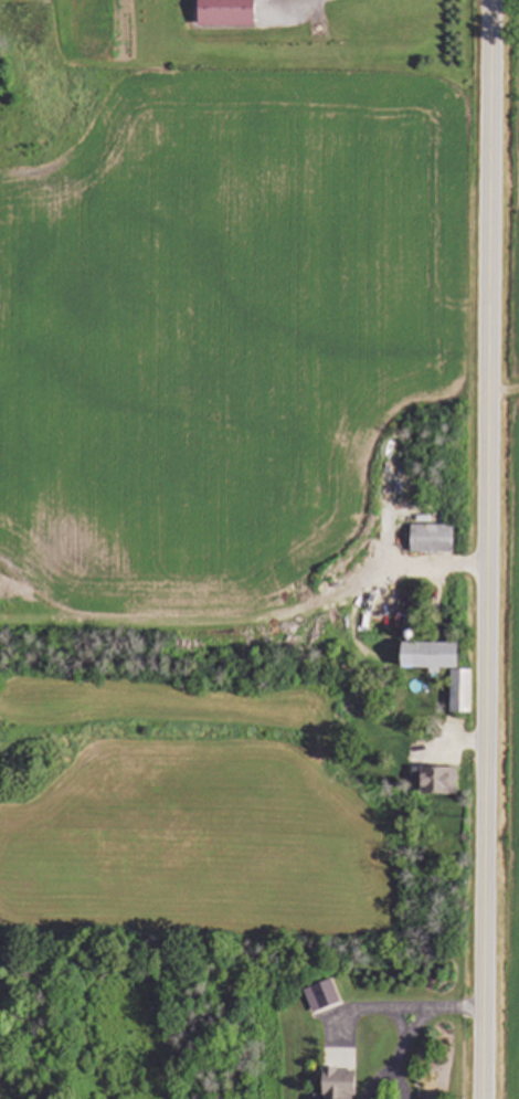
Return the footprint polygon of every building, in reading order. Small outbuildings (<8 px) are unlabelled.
[(199,28),(256,28),(256,0),(199,0),(199,28)] [(453,527),(411,527),(411,554),(453,554),(453,527)] [(459,644),(404,643),(403,669),(451,669),(450,713),(471,713),(471,671),(459,670),(459,644)] [(413,768),(413,795),(452,795),(452,768),(413,768)] [(304,991),(314,1015),(341,1005),(331,981),(304,991)] [(354,1071),(323,1071),(323,1098),(354,1098),(354,1071)]
